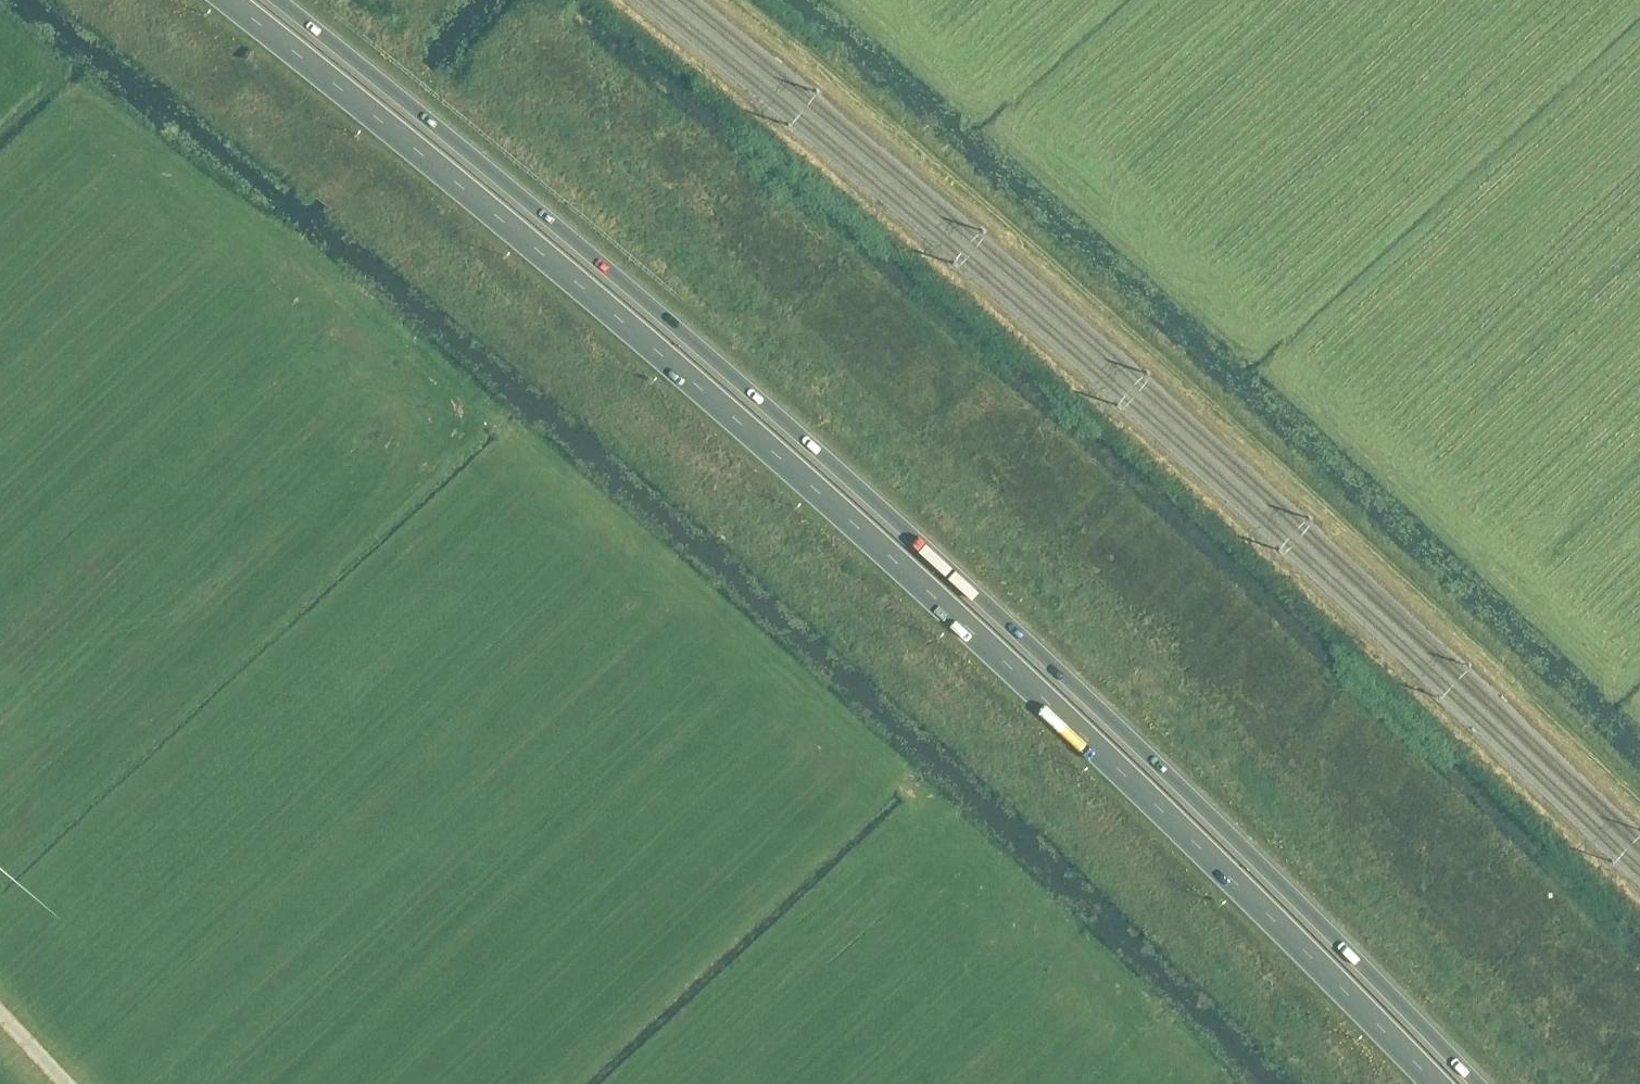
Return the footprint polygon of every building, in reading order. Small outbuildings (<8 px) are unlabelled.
[(1005,613),(1012,607),(997,590),(990,597),(1005,613)]
